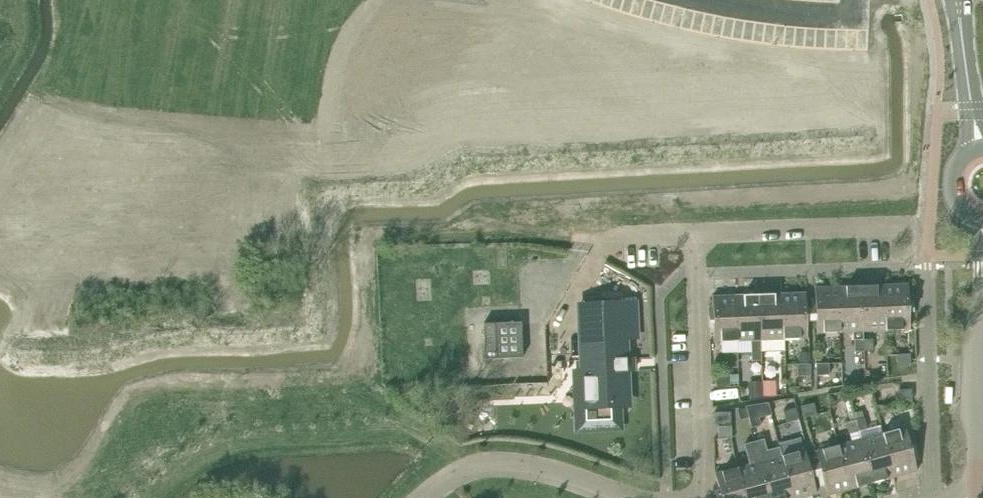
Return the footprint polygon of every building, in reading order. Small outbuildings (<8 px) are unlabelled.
[(884,285),(886,330),(909,329),(908,284),(884,285)] [(863,331),(886,330),(884,285),(861,286),(863,331)] [(863,339),(862,331),(863,331),(861,286),(838,287),(840,332),(852,331),(853,339),(863,339)] [(814,288),(816,333),(840,332),(838,287),(814,288)] [(781,294),(783,339),(807,338),(805,293),(781,294)] [(760,340),(761,340),(783,339),(781,294),(759,295),(760,340)] [(760,340),(759,295),(736,296),(737,341),(750,340),(751,361),(762,361),(761,340),(760,340)] [(712,297),(714,342),(737,341),(736,296),(712,297)] [(634,303),(581,305),(586,424),(612,423),(612,406),(627,405),(624,337),(636,336),(634,303)] [(484,359),(520,358),(519,322),(483,323),(484,359)] [(854,351),(864,351),(863,339),(854,340),(854,351)] [(863,339),(864,351),(873,351),(872,339),(863,339)] [(809,351),(796,352),(797,364),(810,363),(809,351)] [(797,376),(810,375),(810,363),(797,364),(797,376)] [(748,382),(748,398),(762,398),(761,381),(748,382)] [(762,381),(763,397),(776,396),(775,381),(762,381)] [(813,403),(801,406),(802,412),(815,409),(813,403)] [(747,407),(750,420),(763,417),(760,404),(747,407)] [(745,429),(751,427),(746,407),(737,410),(739,420),(742,419),(745,429)] [(795,408),(783,411),(784,417),(797,414),(795,408)] [(815,409),(802,412),(804,418),(816,414),(815,409)] [(714,425),(731,424),(730,411),(714,411),(714,425)] [(853,413),(855,420),(864,417),(862,411),(853,413)] [(797,414),(784,417),(786,423),(798,419),(797,414)] [(864,417),(855,420),(858,431),(867,429),(864,417)] [(858,431),(855,420),(846,422),(849,434),(858,431)] [(905,427),(882,433),(894,477),(917,471),(905,427)] [(894,477),(882,433),(860,440),(872,483),(894,477)] [(781,456),(779,447),(766,451),(763,439),(755,441),(770,497),(793,497),(782,456),(781,456)] [(872,483),(860,440),(838,446),(850,489),(872,483)] [(755,441),(743,444),(749,465),(738,468),(746,497),(770,497),(755,441)] [(850,489),(838,446),(815,452),(827,495),(850,489)] [(782,456),(793,497),(799,497),(816,493),(805,450),(782,456)] [(738,468),(715,474),(721,497),(746,497),(738,468)]
